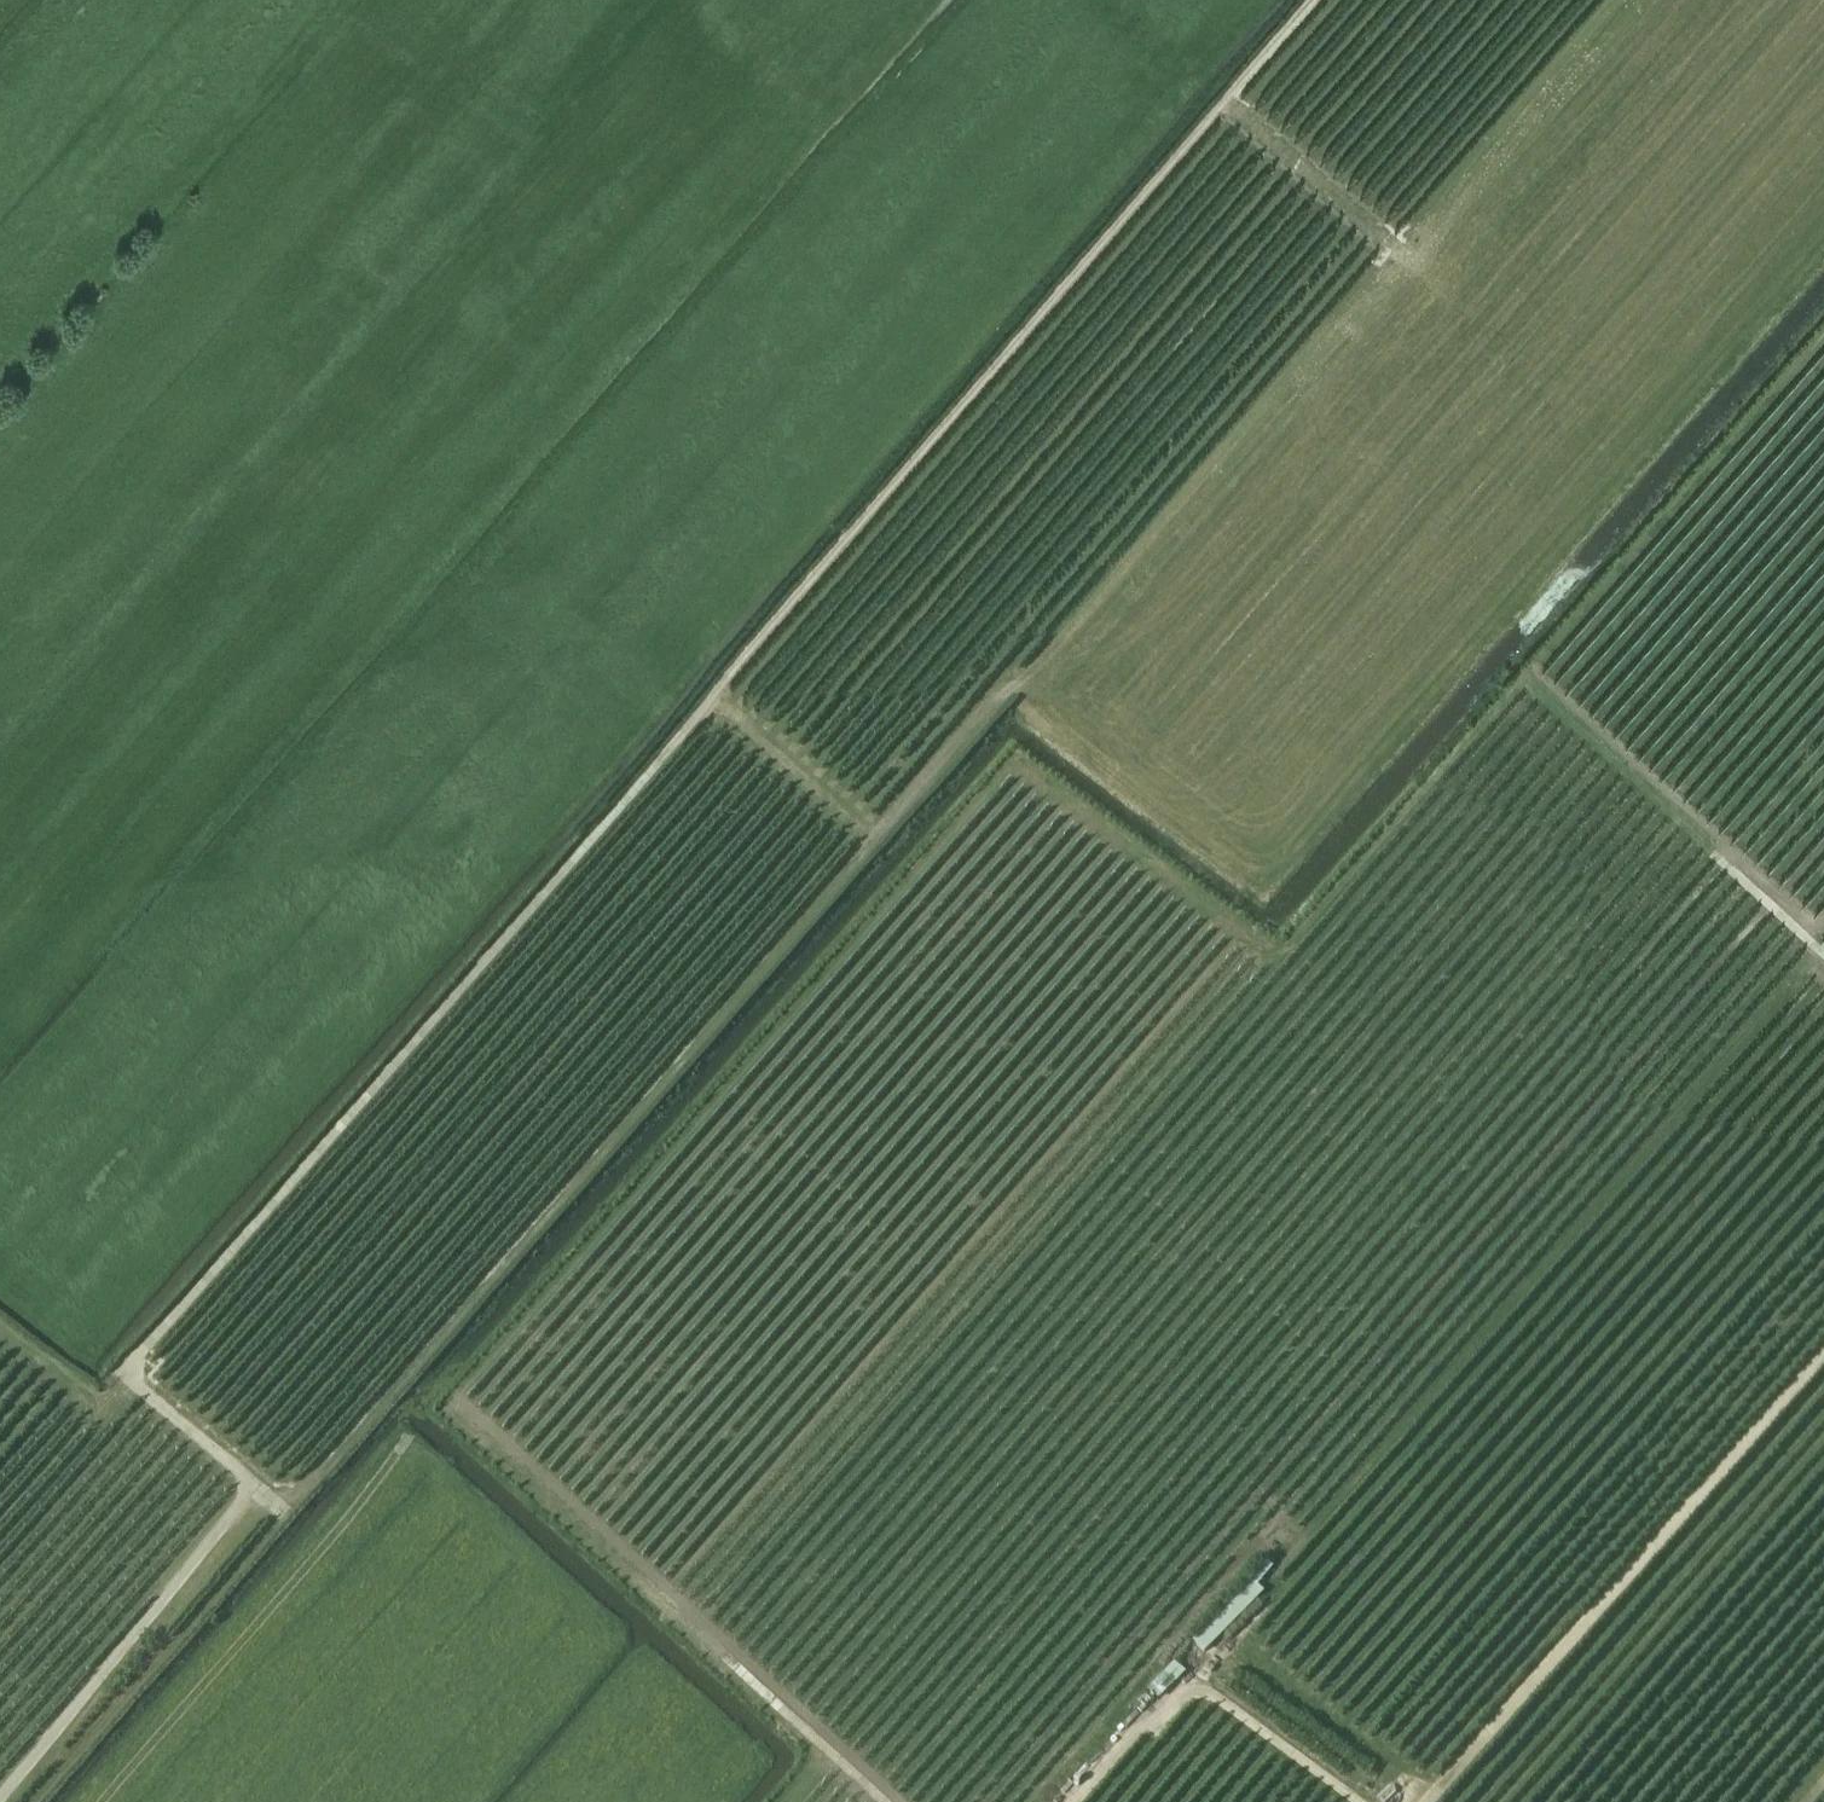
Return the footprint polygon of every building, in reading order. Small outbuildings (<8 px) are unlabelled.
[(1263,1560),(1248,1579),(1250,1580),(1256,1586),(1271,1567),(1263,1560)] [(1217,1633),(1261,1592),(1251,1581),(1207,1622),(1217,1633)]
